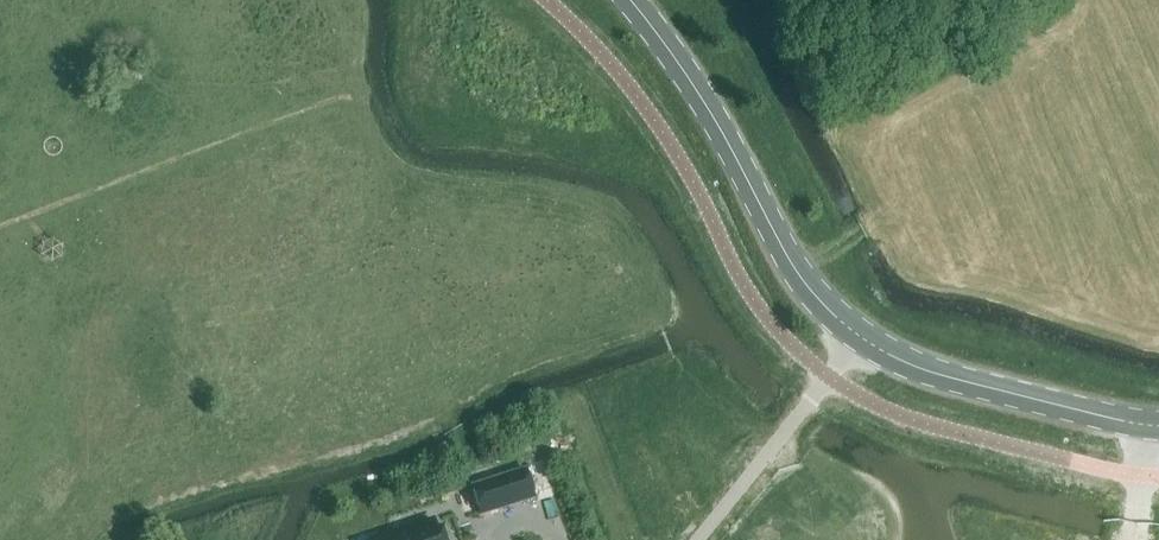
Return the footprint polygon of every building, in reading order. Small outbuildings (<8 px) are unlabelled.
[(499,479),(472,488),(480,515),(508,506),(499,479)] [(457,484),(445,488),(447,495),(460,491),(457,484)] [(378,539),(440,539),(434,522),(378,539)]
